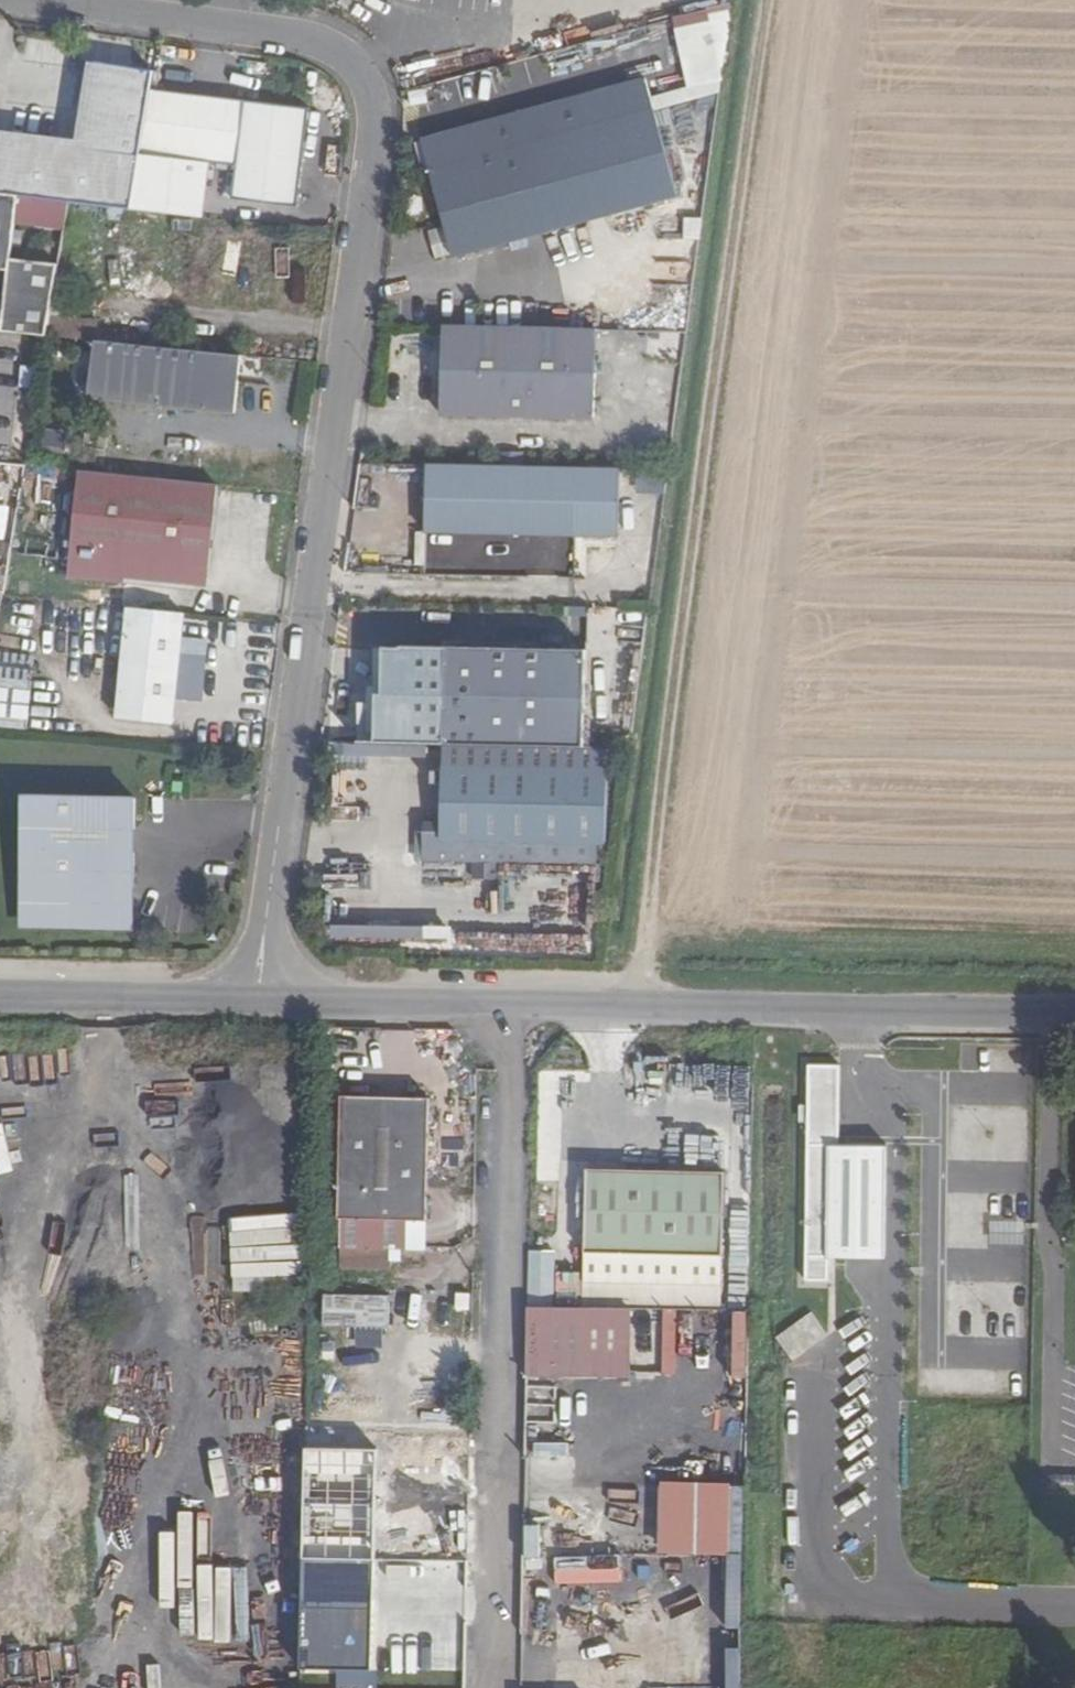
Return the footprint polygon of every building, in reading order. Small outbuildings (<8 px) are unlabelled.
[(731,10),(729,3),(675,17),(689,83),(725,77),(719,61),(731,10)] [(71,199),(135,208),(154,88),(158,68),(99,61),(86,145),(0,135),(0,191),(71,199)] [(652,79),(426,136),(435,169),(660,111),(652,79)] [(314,110),(154,88),(135,208),(206,216),(213,162),(240,166),(236,198),(301,207),(314,110)] [(660,111),(435,169),(449,224),(456,252),(456,255),(514,240),(516,247),(531,243),(529,237),(682,198),(660,111)] [(17,270),(10,329),(49,334),(55,301),(71,199),(0,191),(0,268),(17,270)] [(456,252),(449,224),(433,229),(440,256),(456,252)] [(624,335),(460,330),(457,418),(622,423),(624,335)] [(97,339),(91,398),(237,412),(243,354),(97,339)] [(88,468),(79,554),(134,558),(218,566),(227,481),(88,468)] [(624,475),(430,469),(428,536),(622,542),(624,475)] [(134,558),(79,554),(78,575),(132,581),(134,558)] [(186,613),(131,607),(121,720),(175,725),(186,613)] [(447,746),(609,751),(610,655),(404,649),(404,650),(387,650),(387,696),(380,696),(379,744),(447,746)] [(427,827),(427,861),(598,866),(598,846),(608,846),(609,751),(447,746),(445,827),(427,827)] [(28,796),(24,917),(125,919),(126,887),(137,887),(138,854),(131,854),(131,830),(139,830),(139,799),(28,796)] [(126,887),(125,919),(136,920),(137,887),(126,887)] [(645,1087),(672,1089),(674,1055),(646,1054),(645,1087)] [(844,1069),(814,1069),(810,1283),(832,1283),(832,1259),(875,1260),(888,1260),(890,1149),(876,1149),(843,1149),(844,1069)] [(441,1097),(335,1094),(330,1253),(329,1275),(391,1277),(392,1254),(435,1256),(441,1097)] [(588,1169),(587,1310),(635,1310),(723,1311),(724,1171),(588,1169)] [(531,1251),(530,1307),(552,1308),(553,1251),(531,1251)] [(389,1300),(338,1300),(338,1324),(389,1324),(389,1300)] [(587,1310),(521,1309),(519,1377),(634,1379),(635,1310),(587,1310)] [(795,1360),(831,1335),(815,1311),(778,1337),(795,1360)] [(426,1421),(424,1474),(450,1475),(452,1422),(426,1421)] [(739,1557),(740,1484),(669,1483),(667,1555),(739,1557)] [(375,1673),(379,1561),(308,1559),(304,1671),(375,1673)]
